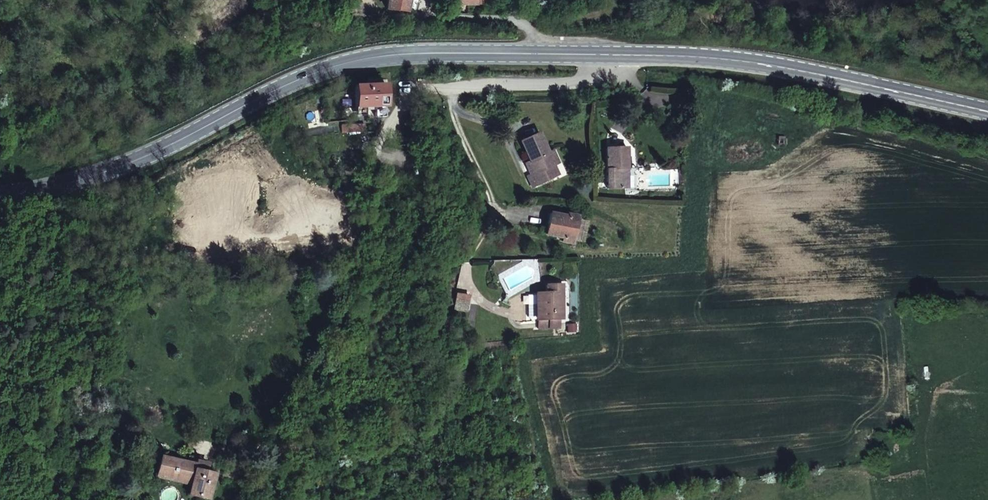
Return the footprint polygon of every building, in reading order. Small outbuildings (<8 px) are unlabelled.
[(393,8),(412,10),(414,0),(394,0),(393,8)] [(377,107),(376,115),(386,117),(387,107),(391,79),(370,76),(370,81),(359,80),(358,104),(377,107)] [(418,126),(418,134),(421,135),(419,119),(404,119),(404,125),(418,126)] [(340,120),(339,127),(363,130),(364,123),(340,120)] [(404,125),(404,134),(418,134),(418,126),(404,125)] [(534,128),(518,135),(529,158),(525,164),(529,171),(525,174),(529,182),(548,174),(543,165),(549,162),(555,160),(548,146),(543,148),(534,128)] [(623,182),(622,163),(627,163),(626,141),(608,143),(609,184),(623,182)] [(543,165),(548,174),(553,171),(549,162),(543,165)] [(563,239),(574,241),(578,215),(567,213),(567,216),(550,213),(547,232),(563,236),(563,239)] [(504,285),(507,284),(516,281),(526,277),(529,270),(529,268),(527,267),(526,266),(524,266),(523,264),(500,274),(504,285)] [(553,296),(552,282),(541,282),(541,293),(531,293),(531,314),(554,315),(557,315),(557,296),(553,296)] [(521,312),(524,315),(531,314),(531,293),(521,293),(521,312)] [(530,324),(554,325),(554,315),(531,314),(530,324)] [(188,477),(187,484),(185,494),(203,497),(208,472),(202,471),(203,466),(159,458),(154,475),(170,478),(170,474),(188,477)] [(237,466),(221,463),(218,476),(233,478),(237,466)] [(170,478),(169,481),(187,484),(188,477),(170,474),(170,478)]
